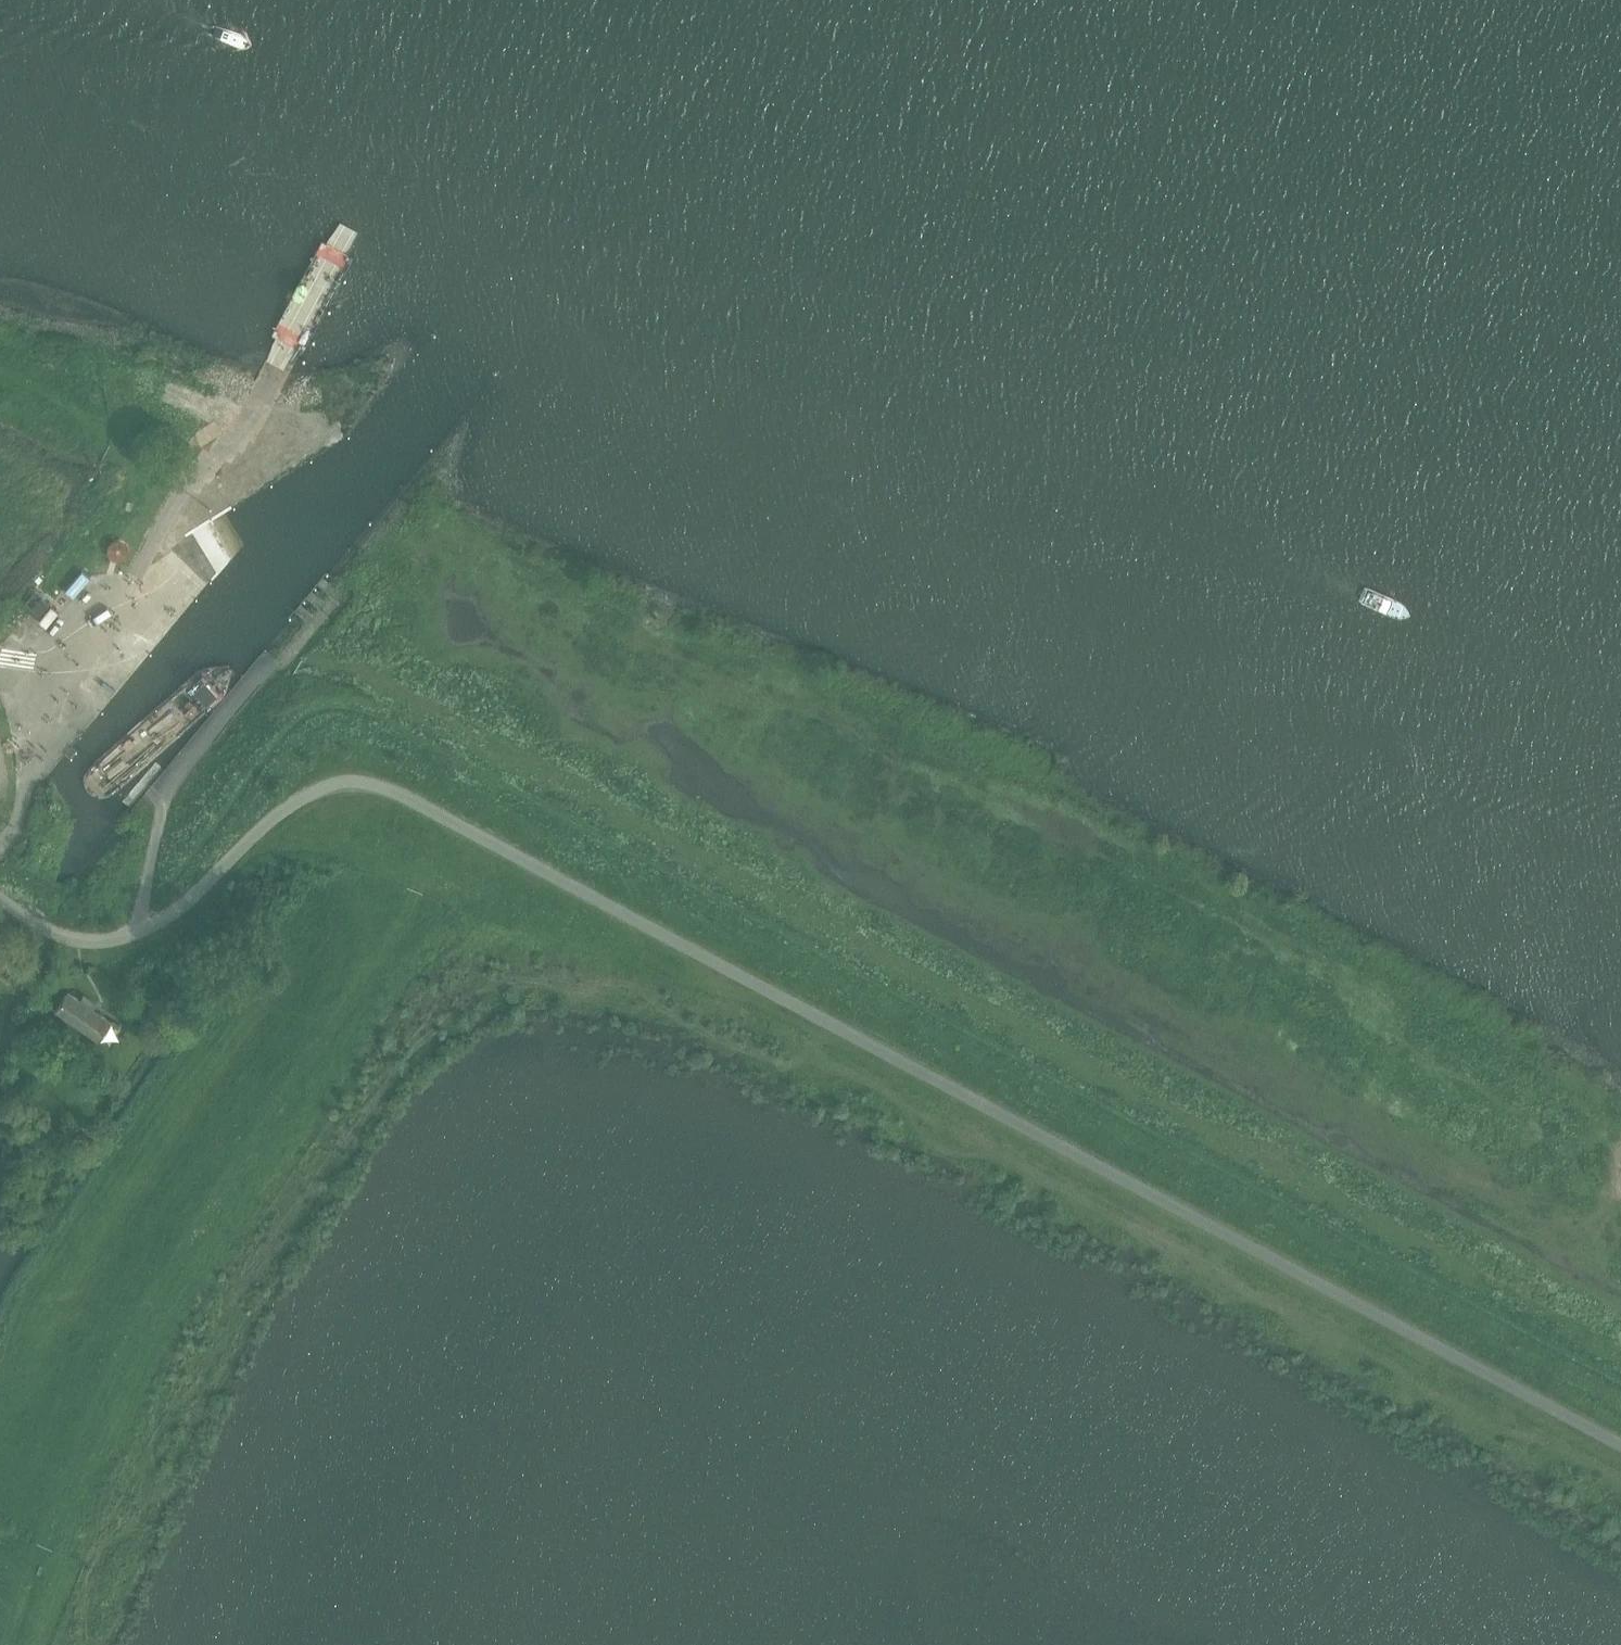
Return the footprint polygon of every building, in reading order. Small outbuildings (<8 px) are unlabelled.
[(40,595),(30,607),(39,615),(49,603),(40,595)] [(98,1005),(83,995),(80,1000),(69,993),(58,1010),(100,1039),(112,1021),(94,1009),(98,1005)]
